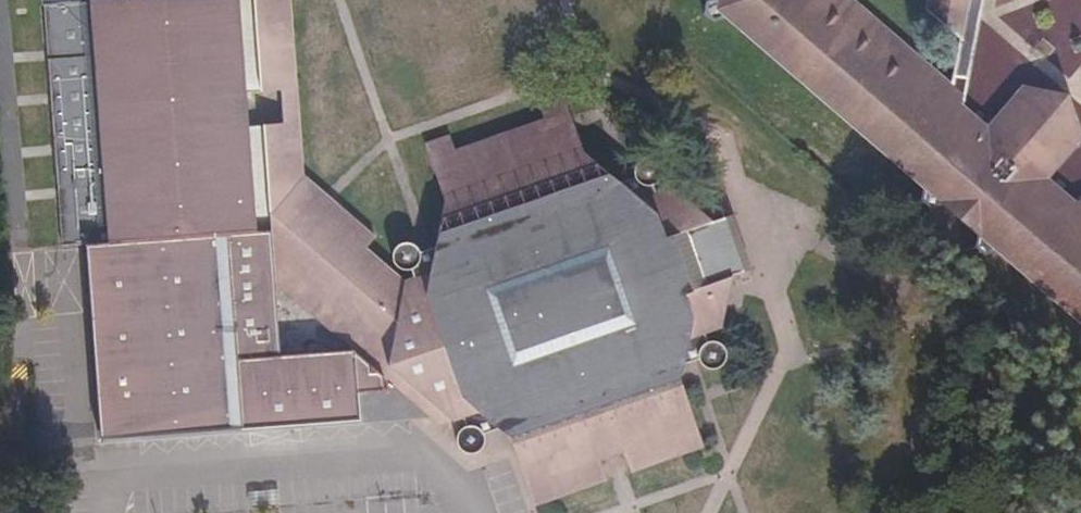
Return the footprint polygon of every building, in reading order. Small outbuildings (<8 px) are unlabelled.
[(547,498),(608,478),(601,456),(626,446),(633,469),(705,445),(679,364),(701,357),(706,331),(723,325),(733,276),(753,267),(733,213),(713,221),(675,190),(659,194),(639,178),(622,183),(586,151),(578,131),(566,95),(541,102),(545,119),(457,149),(452,135),(428,142),(448,201),(435,245),(418,250),(413,269),(409,285),(381,261),(319,206),(290,179),(289,166),(281,78),(274,0),(51,0),(66,235),(114,233),(114,236),(93,237),(104,431),(278,421),(277,394),(362,389),(385,388),(387,372),(444,421),(467,415),(469,424),(461,427),(457,438),(460,445),(467,450),(476,449),(480,446),(484,439),(484,430),(507,422),(534,503),(547,498)] [(707,11),(716,18),(740,13),(750,21),(744,30),(909,172),(917,164),(928,174),(924,199),(932,206),(951,194),(985,224),(980,246),(988,253),(999,249),(1080,320),(1080,211),(1060,223),(1050,214),(1031,196),(1041,183),(1035,177),(1065,143),(1053,132),(1058,123),(1053,106),(1034,103),(1026,109),(1012,97),(983,131),(976,127),(964,139),(953,129),(978,0),(926,0),(924,11),(961,38),(951,84),(854,0),(710,0),(707,11)] [(1050,214),(1060,223),(1080,211),(1080,203),(1050,214)] [(362,389),(277,394),(278,421),(364,416),(362,389)] [(601,456),(608,478),(633,469),(626,446),(601,456)]
